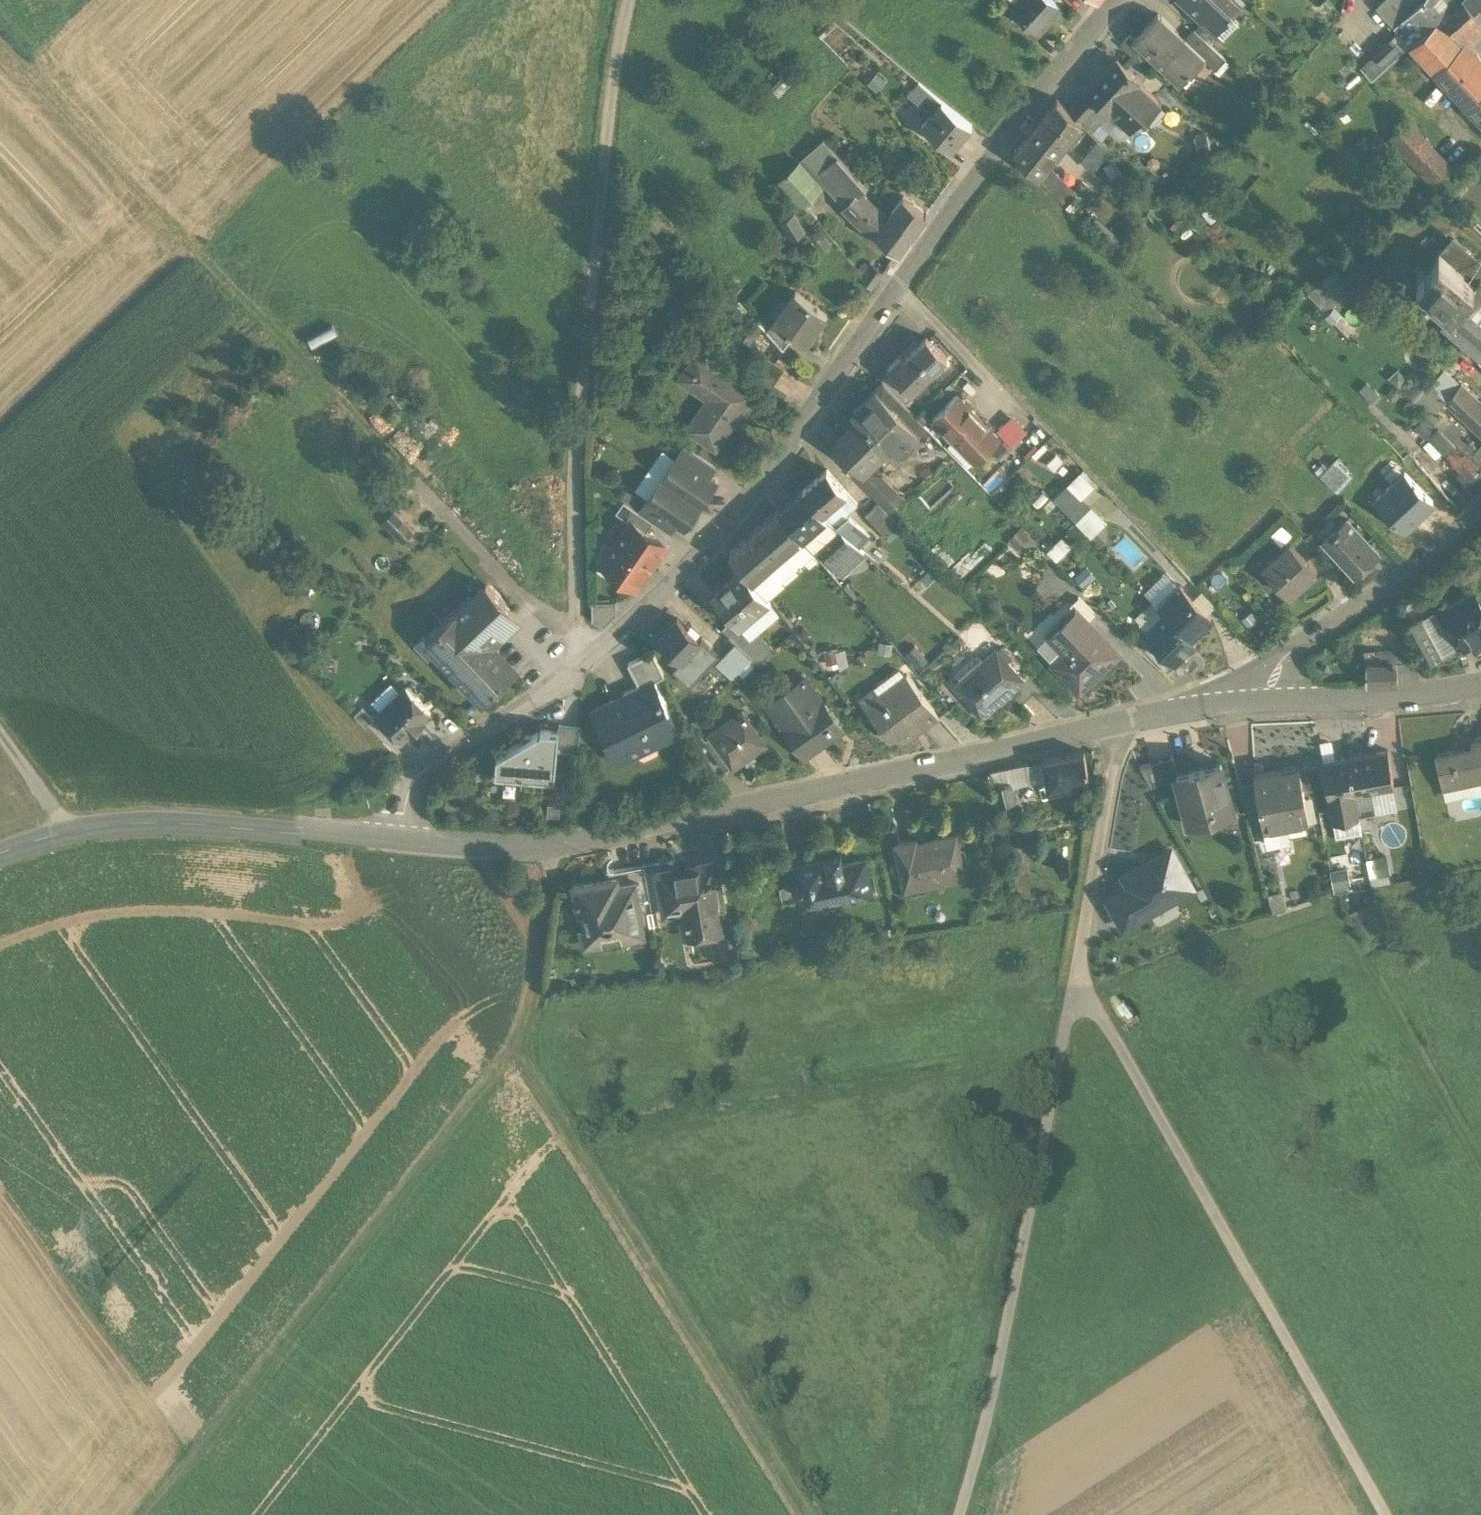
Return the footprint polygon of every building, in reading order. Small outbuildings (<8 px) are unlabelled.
[(1045,0),(1023,0),(1011,14),(1026,27),(1039,38),(1061,14),(1045,0)] [(1180,6),(1216,40),(1231,25),(1232,25),(1235,23),(1234,22),(1241,15),(1226,0),(1185,0),(1180,6)] [(1425,3),(1427,0),(1389,0),(1376,12),(1395,31),(1422,7),(1425,3)] [(1460,0),(1445,0),(1446,1),(1435,14),(1425,3),(1421,7),(1438,25),(1441,23),(1463,3),(1460,0)] [(1425,3),(1435,14),(1446,1),(1445,0),(1427,0),(1425,3)] [(1441,23),(1462,48),(1480,30),(1480,8),(1473,15),(1463,3),(1441,23)] [(1438,25),(1421,7),(1395,31),(1399,38),(1411,51),(1438,25)] [(1185,47),(1158,22),(1134,47),(1133,48),(1147,61),(1174,87),(1184,76),(1191,82),(1192,80),(1191,79),(1203,65),(1185,47)] [(1441,23),(1411,51),(1420,61),(1434,77),(1480,126),(1480,69),(1462,48),(1441,23)] [(1026,27),(1016,38),(1029,50),(1039,38),(1026,27)] [(1225,67),(1194,37),(1185,47),(1203,65),(1216,77),(1225,67)] [(1374,85),(1411,51),(1399,38),(1362,72),(1374,85)] [(1134,47),(1129,42),(1120,52),(1138,70),(1147,61),(1133,48),(1134,47)] [(1426,85),(1434,77),(1420,61),(1412,69),(1426,85)] [(1138,86),(1117,66),(1096,86),(1099,89),(1088,101),(1108,119),(1110,117),(1129,136),(1157,107),(1137,88),(1138,86)] [(1108,119),(1088,101),(1071,119),(1081,128),(1091,137),(1108,119)] [(972,130),(942,106),(922,129),(952,154),(972,130)] [(1056,106),(1028,141),(1054,164),(1075,135),(1081,128),(1071,119),(1056,106)] [(1409,123),(1387,144),(1442,203),(1463,182),(1409,123)] [(1091,137),(1081,128),(1075,135),(1077,143),(1082,148),(1091,137)] [(1091,137),(1082,148),(1101,166),(1110,155),(1091,137)] [(1054,164),(1028,141),(1013,159),(1037,184),(1047,171),(1054,164)] [(801,163),(818,181),(838,161),(822,143),(801,163)] [(863,190),(838,161),(818,181),(845,211),(858,196),(863,190)] [(824,190),(800,164),(781,182),(802,209),(824,190)] [(1047,171),(1037,184),(1048,194),(1059,181),(1047,171)] [(877,214),(858,196),(845,211),(843,213),(856,226),(862,232),(875,240),(888,222),(877,214)] [(888,222),(875,240),(898,257),(927,219),(904,202),(888,222)] [(794,220),(786,227),(797,241),(806,234),(794,220)] [(1415,277),(1452,308),(1475,282),(1438,251),(1415,277)] [(867,264),(858,279),(870,294),(884,276),(867,264)] [(1354,288),(1334,270),(1308,297),(1327,315),(1354,288)] [(1479,275),(1475,282),(1452,308),(1440,323),(1480,358),(1480,277),(1479,275)] [(832,315),(796,289),(774,321),(795,336),(809,345),(832,315)] [(795,336),(774,321),(768,330),(757,323),(743,345),(762,357),(774,364),(795,336)] [(925,341),(904,361),(900,357),(898,358),(898,359),(888,369),(887,369),(887,370),(912,395),(913,394),(913,393),(945,361),(946,360),(926,339),(924,340),(925,341)] [(774,364),(762,357),(748,377),(767,392),(782,371),(774,364)] [(749,393),(697,358),(693,359),(687,367),(688,371),(694,375),(691,380),(691,384),(708,396),(686,428),(688,431),(710,447),(715,446),(749,397),(749,393)] [(1460,390),(1443,375),(1414,409),(1430,423),(1446,406),(1460,390)] [(907,409),(883,384),(874,392),(899,417),(907,409)] [(1460,390),(1446,406),(1453,413),(1469,396),(1461,389),(1460,390)] [(899,417),(874,392),(851,414),(858,420),(859,421),(859,420),(890,452),(889,453),(896,459),(919,437),(899,417)] [(956,394),(930,420),(952,441),(978,415),(956,394)] [(1469,396),(1453,413),(1480,440),(1480,407),(1469,396)] [(908,408),(907,409),(899,417),(919,437),(927,429),(908,408)] [(978,415),(952,441),(974,463),(1000,437),(978,415)] [(889,453),(859,420),(859,421),(858,420),(834,443),(851,461),(864,473),(865,472),(873,463),(875,466),(889,453)] [(1457,451),(1439,432),(1428,442),(1455,468),(1456,467),(1465,457),(1457,451)] [(712,467),(682,447),(675,456),(705,476),(712,467)] [(1472,454),(1467,459),(1474,466),(1480,461),(1472,454)] [(705,476),(675,456),(659,480),(697,506),(713,482),(705,476)] [(1465,457),(1456,467),(1465,476),(1475,467),(1474,466),(1467,459),(1465,457)] [(864,474),(851,461),(844,469),(859,485),(868,476),(865,472),(864,473),(864,474)] [(1454,486),(1460,491),(1446,503),(1462,520),(1480,502),(1480,473),(1476,466),(1475,467),(1465,476),(1454,486)] [(846,493),(826,471),(801,493),(822,515),(846,493)] [(1051,498),(1090,537),(1106,522),(1082,498),(1094,486),(1079,471),(1051,498)] [(1404,530),(1433,503),(1405,474),(1376,501),(1404,530)] [(881,479),(868,476),(859,485),(887,513),(901,499),(881,479)] [(697,506),(659,480),(643,504),(673,523),(682,529),(697,506)] [(639,493),(624,487),(619,500),(634,505),(639,493)] [(801,493),(777,513),(799,538),(801,539),(824,518),(822,515),(801,493)] [(846,493),(822,515),(824,518),(839,531),(851,542),(857,548),(870,534),(849,514),(857,506),(846,493)] [(650,522),(637,513),(622,503),(614,515),(628,524),(629,522),(644,532),(650,522)] [(673,523),(643,504),(637,513),(650,522),(666,534),(673,523)] [(897,531),(874,507),(865,515),(888,540),(897,531)] [(777,513),(745,541),(765,566),(769,564),(799,538),(777,513)] [(401,521),(390,532),(403,545),(414,534),(401,521)] [(644,532),(629,522),(628,524),(614,544),(649,568),(664,546),(644,532)] [(1350,523),(1324,546),(1354,578),(1361,576),(1365,572),(1367,567),(1369,569),(1382,558),(1350,523)] [(839,531),(819,549),(830,561),(842,550),(851,542),(839,531)] [(1318,556),(1300,537),(1291,545),(1309,565),(1318,556)] [(765,566),(745,541),(729,555),(742,569),(751,579),(765,566)] [(851,542),(842,550),(848,557),(857,548),(851,542)] [(649,568),(614,544),(600,565),(634,589),(649,568)] [(1281,560),(1279,557),(1264,571),(1291,600),(1318,574),(1309,565),(1291,545),(1290,547),(1292,549),(1281,560)] [(842,550),(830,561),(842,575),(865,555),(857,548),(848,557),(842,550)] [(765,566),(751,579),(758,588),(776,572),(769,564),(765,566)] [(742,569),(712,595),(734,621),(739,626),(742,624),(757,612),(755,610),(767,600),(758,588),(751,579),(742,569)] [(1211,619),(1181,587),(1159,608),(1168,617),(1189,640),(1211,619)] [(486,588),(456,616),(455,615),(426,645),(437,658),(482,704),(513,675),(485,646),(514,619),(486,588)] [(1446,612),(1465,648),(1480,639),(1480,605),(1475,594),(1446,612)] [(1075,611),(1086,623),(1095,615),(1079,597),(1070,606),(1075,611)] [(614,604),(590,605),(590,624),(602,629),(614,617),(614,604)] [(1432,666),(1453,654),(1434,618),(1446,612),(1443,608),(1411,626),(1432,666)] [(1065,653),(1054,664),(1079,691),(1117,654),(1086,623),(1075,611),(1049,636),(1065,653)] [(1465,648),(1446,612),(1434,618),(1453,654),(1465,648)] [(1189,640),(1168,617),(1146,635),(1154,644),(1175,666),(1177,665),(1196,646),(1189,640)] [(702,643),(677,620),(658,640),(682,663),(691,653),(702,643)] [(739,626),(734,621),(723,632),(731,640),(753,661),(758,665),(775,648),(759,631),(742,624),(739,626)] [(432,663),(437,658),(426,645),(420,639),(414,646),(432,663)] [(697,677),(682,663),(676,670),(693,686),(721,655),(705,639),(702,643),(691,653),(706,668),(697,677)] [(753,661),(731,640),(726,647),(731,651),(722,661),(738,676),(753,661)] [(1175,666),(1154,644),(1145,653),(1168,678),(1180,668),(1177,665),(1175,666)] [(996,650),(984,662),(979,656),(975,656),(974,655),(957,671),(957,676),(962,682),(955,688),(983,718),(1024,680),(996,650)] [(706,668),(691,653),(682,663),(697,677),(706,668)] [(1379,670),(1396,669),(1396,653),(1379,653),(1379,670)] [(652,655),(628,667),(641,691),(654,685),(664,679),(652,655)] [(1413,668),(1396,669),(1398,687),(1414,686),(1413,668)] [(1379,670),(1368,670),(1368,690),(1398,687),(1396,669),(1379,670)] [(908,679),(881,700),(879,698),(864,710),(892,747),(917,726),(925,734),(941,722),(908,679)] [(626,698),(611,705),(613,709),(595,718),(617,764),(653,746),(655,749),(678,737),(654,685),(641,691),(626,698)] [(810,687),(789,701),(785,697),(768,709),(807,763),(839,740),(826,722),(832,717),(810,687)] [(431,716),(406,691),(376,721),(401,746),(410,737),(412,739),(424,728),(422,725),(431,716)] [(362,713),(354,720),(365,732),(373,724),(362,713)] [(746,720),(714,744),(711,740),(718,751),(735,774),(768,750),(744,716),(743,716),(746,720)] [(579,732),(557,731),(558,737),(559,737),(557,756),(577,758),(579,732)] [(541,736),(530,742),(523,742),(523,747),(495,763),(494,780),(554,785),(557,756),(559,737),(558,737),(541,736)] [(1435,755),(1443,787),(1480,779),(1480,737),(1470,740),(1472,746),(1435,755)] [(718,751),(705,761),(718,787),(735,774),(718,751)] [(1388,754),(1347,761),(1358,816),(1376,812),(1372,792),(1393,787),(1388,754)] [(1347,761),(1322,765),(1332,821),(1358,816),(1347,761)] [(1138,768),(1140,777),(1150,774),(1147,765),(1138,768)] [(1085,766),(1046,774),(1050,793),(1052,801),(1064,798),(1090,792),(1085,766)] [(1175,768),(1141,779),(1153,801),(1180,793),(1177,786),(1179,785),(1175,768)] [(1298,770),(1255,780),(1254,780),(1257,798),(1265,836),(1265,837),(1267,836),(1265,829),(1296,822),(1297,828),(1309,825),(1298,770)] [(1179,785),(1177,786),(1180,793),(1189,825),(1215,817),(1217,825),(1235,819),(1221,772),(1179,785)] [(1050,793),(1046,774),(1010,782),(1014,800),(1050,793)] [(1014,800),(1010,782),(994,785),(1002,819),(1017,816),(1014,800)] [(1257,798),(1242,802),(1253,839),(1265,836),(1257,798)] [(551,810),(549,822),(561,823),(562,811),(551,810)] [(1025,823),(1004,828),(1007,844),(1029,839),(1025,823)] [(958,844),(918,853),(917,850),(898,854),(907,898),(926,894),(924,888),(965,879),(958,844)] [(1193,895),(1172,858),(1127,884),(1134,896),(1112,909),(1126,934),(1150,920),(1147,915),(1157,910),(1164,912),(1193,895)] [(879,903),(870,864),(834,872),(832,865),(792,874),(802,920),(879,903)] [(668,871),(643,877),(654,936),(667,933),(664,916),(658,881),(672,879),(668,871)] [(672,879),(658,881),(664,916),(688,912),(690,926),(687,927),(691,947),(730,940),(720,887),(722,883),(721,880),(718,877),(714,876),(713,871),(672,879)] [(643,877),(614,882),(615,889),(618,888),(620,897),(642,893),(645,913),(639,914),(644,938),(654,936),(643,877)] [(642,893),(620,897),(618,888),(615,889),(575,896),(580,924),(595,921),(597,936),(623,931),(626,948),(645,944),(644,938),(639,914),(645,913),(642,893)] [(1284,895),(1269,899),(1274,916),(1288,911),(1284,895)] [(1373,900),(1349,913),(1364,940),(1388,927),(1373,900)]
